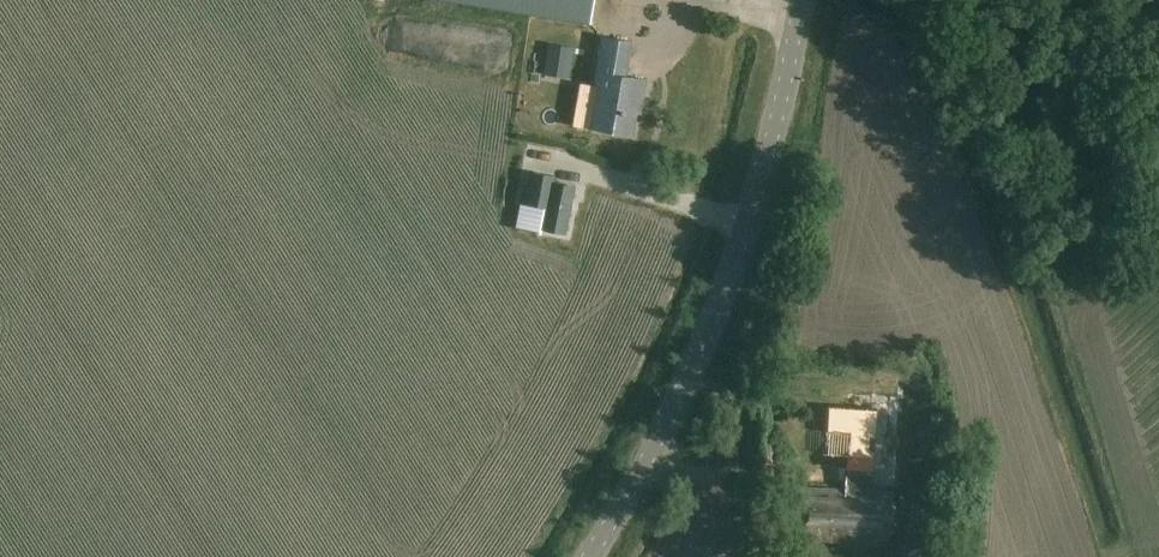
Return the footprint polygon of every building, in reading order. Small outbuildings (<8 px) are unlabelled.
[(591,25),(595,0),(439,0),(591,25)] [(600,55),(595,85),(600,86),(593,129),(633,136),(639,104),(643,105),(647,81),(625,77),(630,46),(602,41),(600,55)] [(573,49),(549,45),(544,75),(569,79),(573,49)] [(532,172),(526,204),(547,208),(542,231),(567,236),(576,187),(553,182),(554,177),(532,172)] [(894,467),(894,410),(833,410),(833,455),(873,455),(873,467),(894,467)] [(898,493),(919,491),(918,480),(897,482),(898,493)] [(895,491),(842,489),(841,491),(803,489),(800,539),(842,542),(842,544),(892,546),(895,491)]
